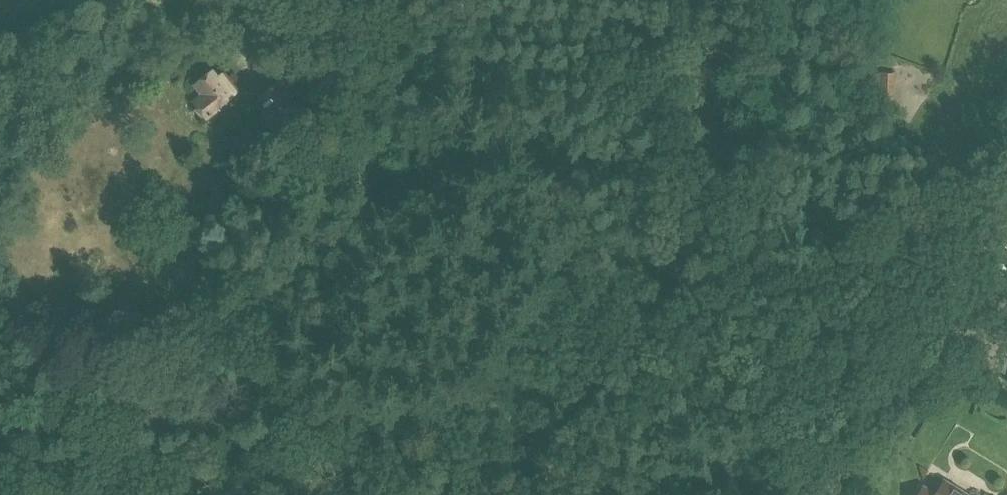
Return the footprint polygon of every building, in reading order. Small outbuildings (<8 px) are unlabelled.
[(219,107),(238,92),(223,72),(219,76),(213,69),(193,85),(200,94),(192,101),(207,120),(221,110),(219,107)] [(281,106),(288,100),(299,91),(286,74),(257,98),(271,114),(281,106)] [(944,478),(934,492),(924,485),(917,494),(971,494),(944,478)]
